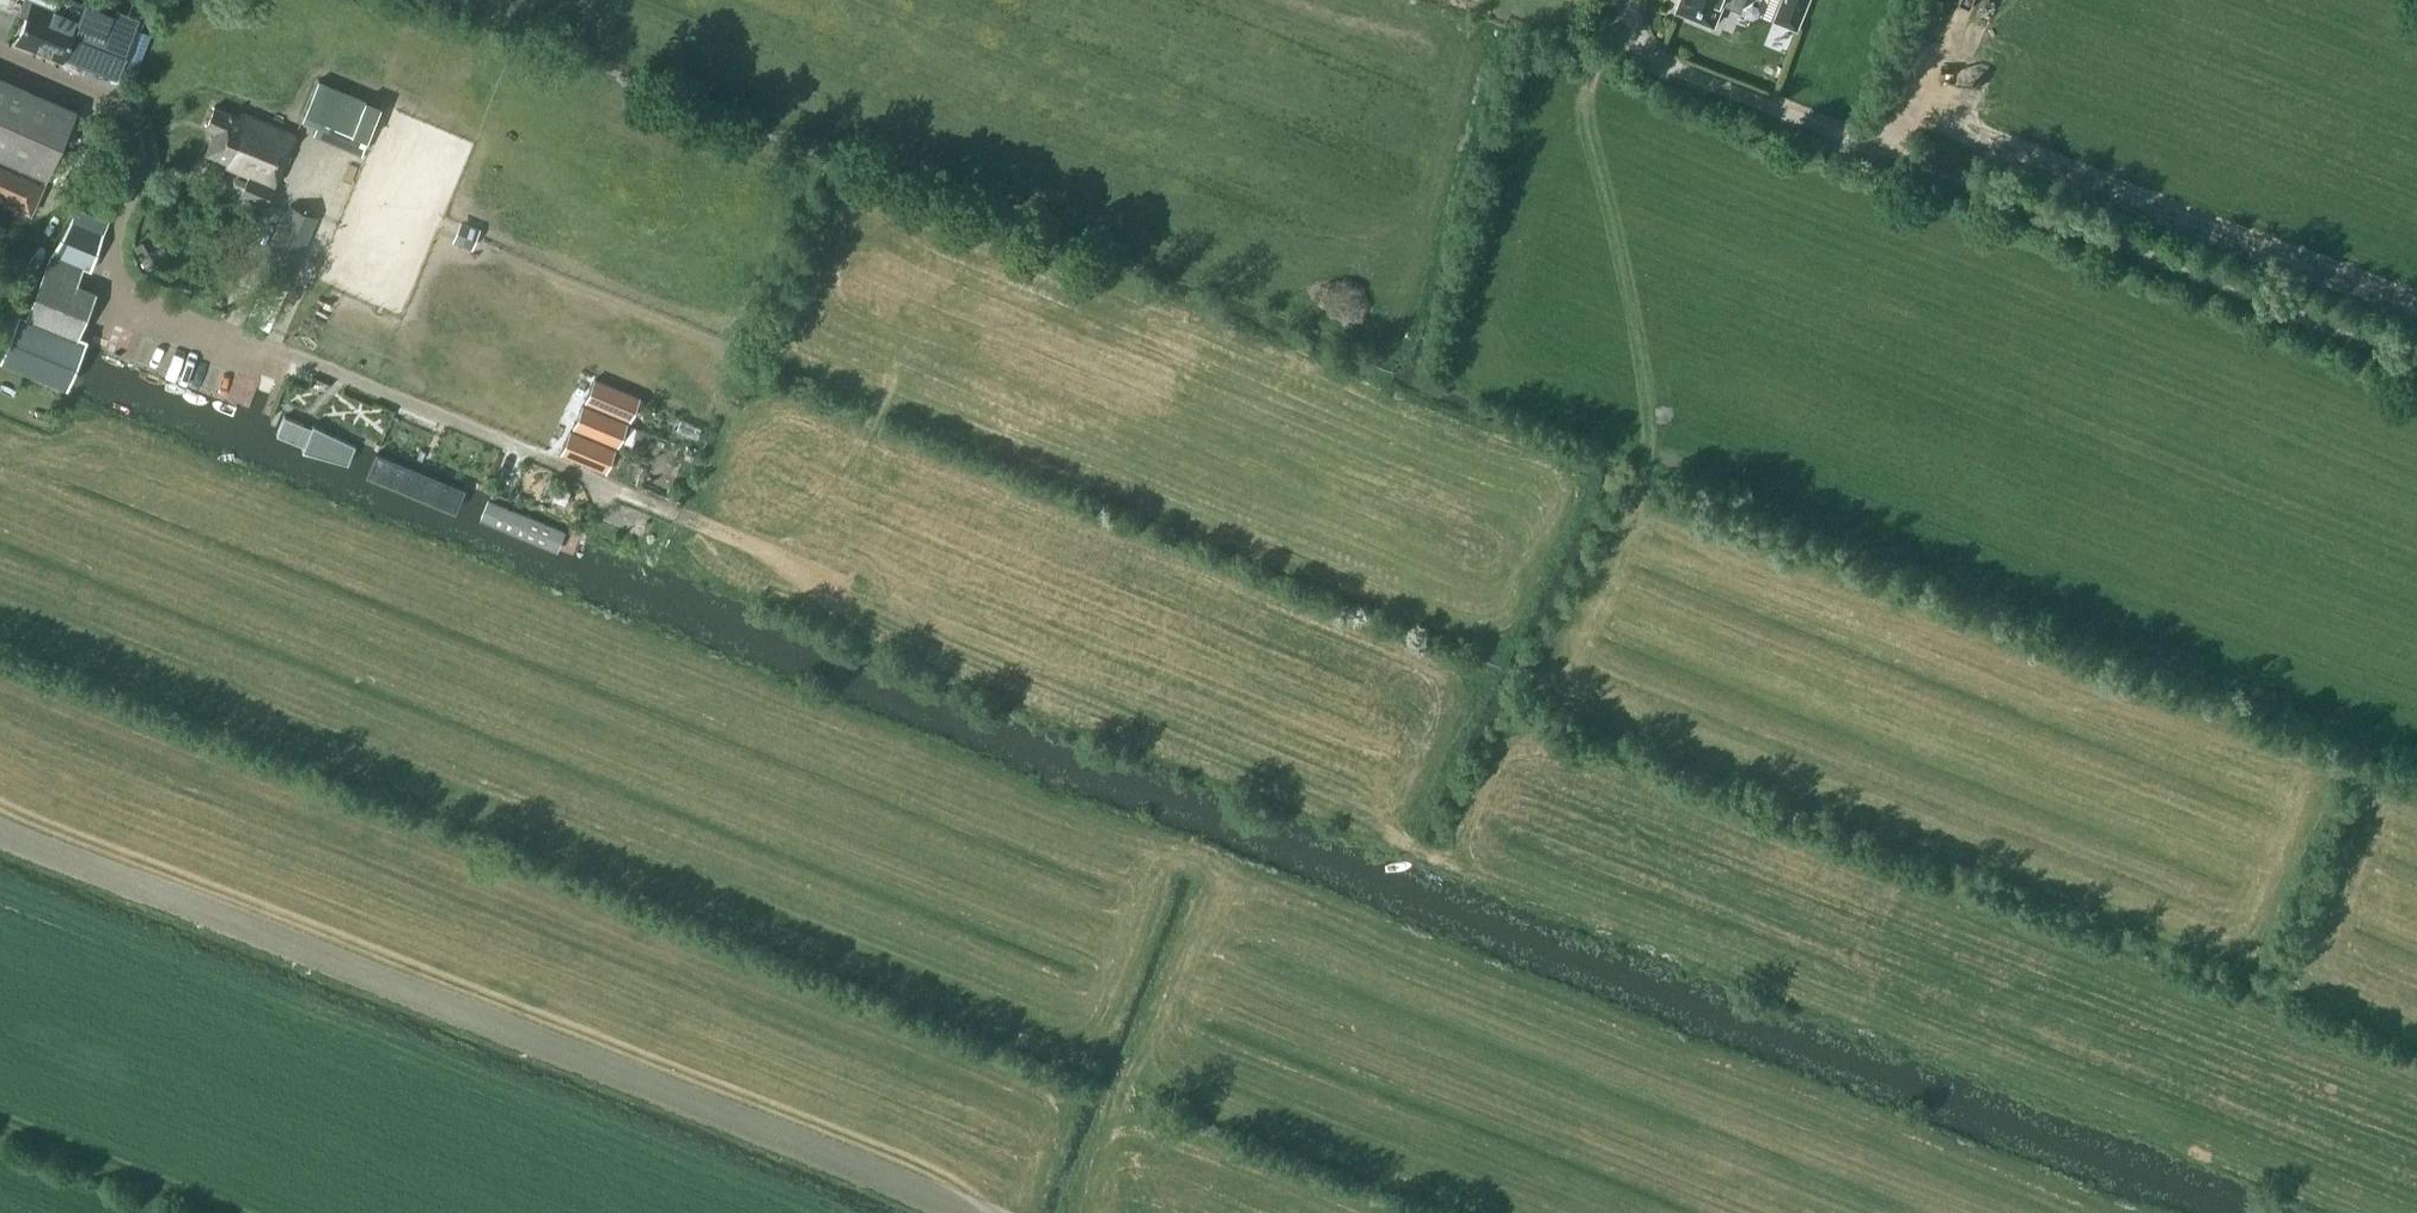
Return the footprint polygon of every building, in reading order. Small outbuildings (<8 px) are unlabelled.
[(56,3),(52,12),(32,4),(18,38),(63,56),(63,54),(117,75),(140,18),(94,0),(63,0),(61,5),(56,3)] [(1678,8),(1715,24),(1725,0),(1681,0),(1678,8)] [(0,74),(0,198),(30,211),(76,108),(0,74)] [(225,163),(249,173),(241,192),(266,203),(274,184),(296,132),(242,108),(240,113),(216,103),(207,123),(217,127),(207,150),(227,159),(225,163)] [(292,204),(277,238),(269,256),(294,267),(302,249),(314,224),(318,216),(292,204)] [(26,315),(78,336),(96,291),(77,283),(84,266),(89,268),(103,232),(71,218),(51,252),(26,315)] [(595,378),(586,400),(630,418),(639,396),(595,378)] [(266,431),(369,473),(370,474),(381,447),(277,404),(266,431)] [(571,430),(561,452),(606,470),(615,448),(571,430)] [(370,474),(372,475),(474,517),(485,491),(381,447),(370,474)] [(520,454),(491,524),(602,570),(621,525),(598,516),(583,480),(520,454)]
